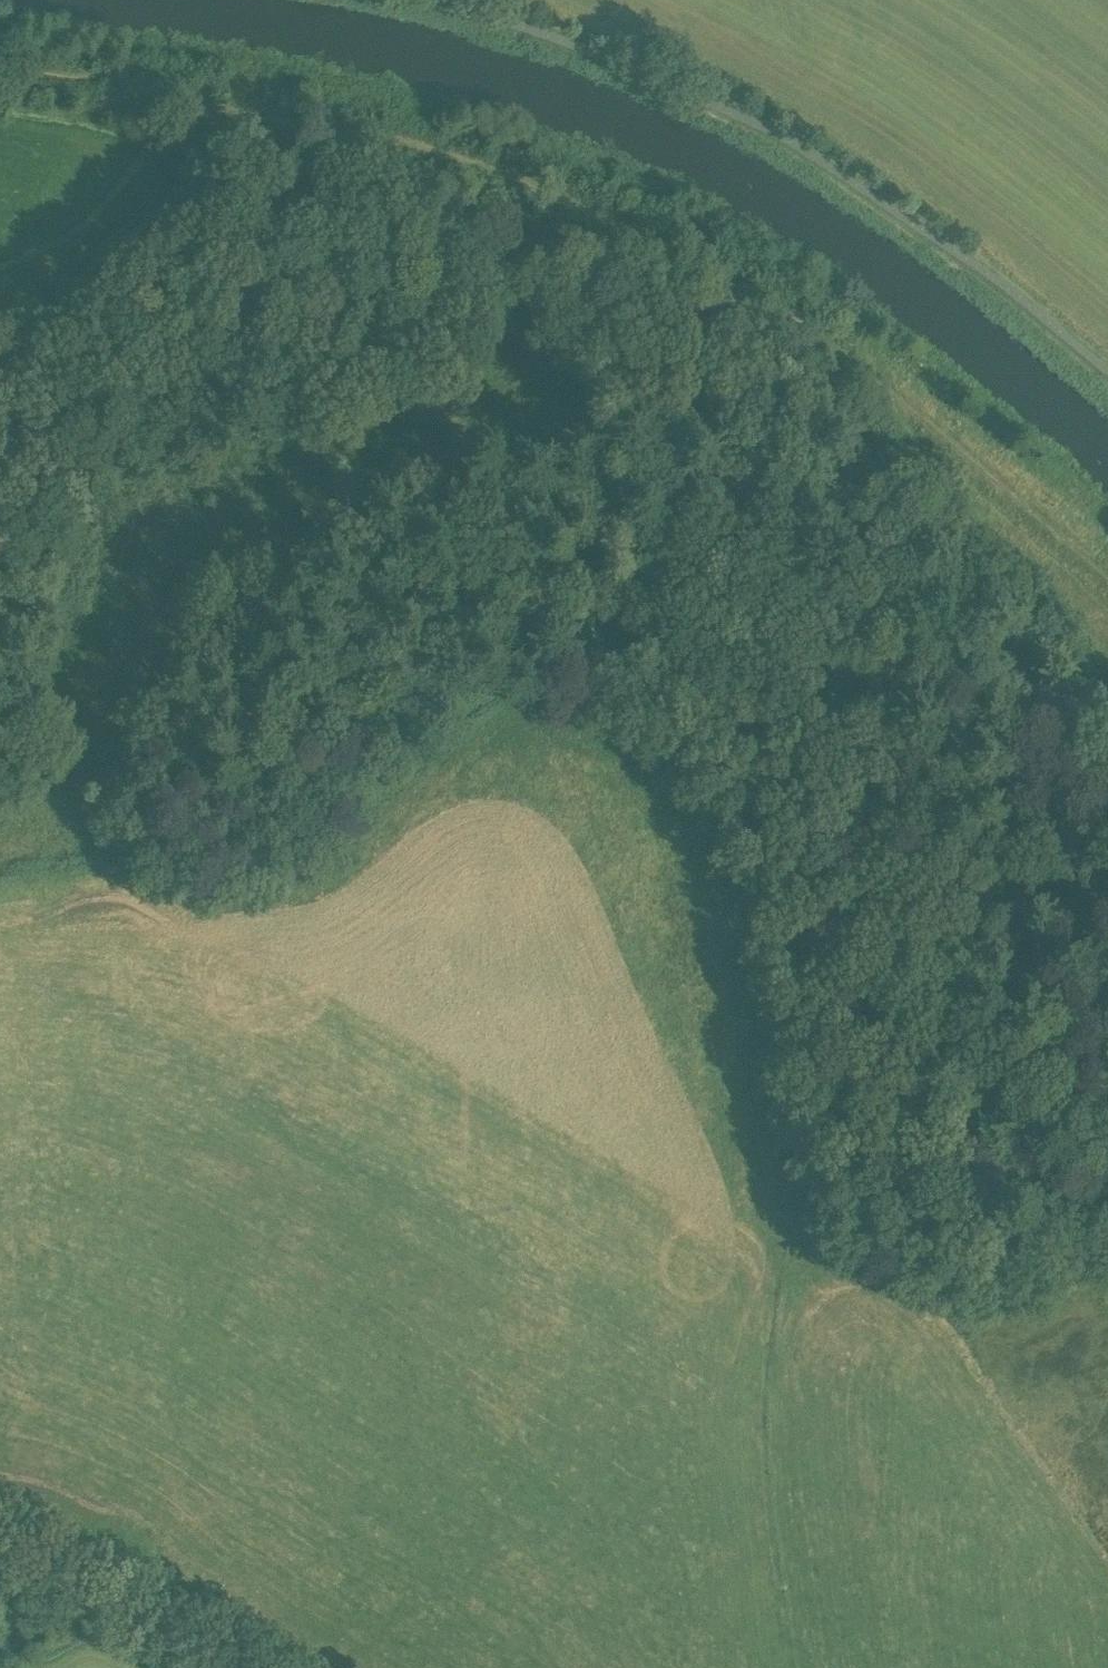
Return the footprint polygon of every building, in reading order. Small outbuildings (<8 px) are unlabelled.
[(192,96),(192,99),(215,104),(215,100),(212,91),(200,88),(192,96)]
